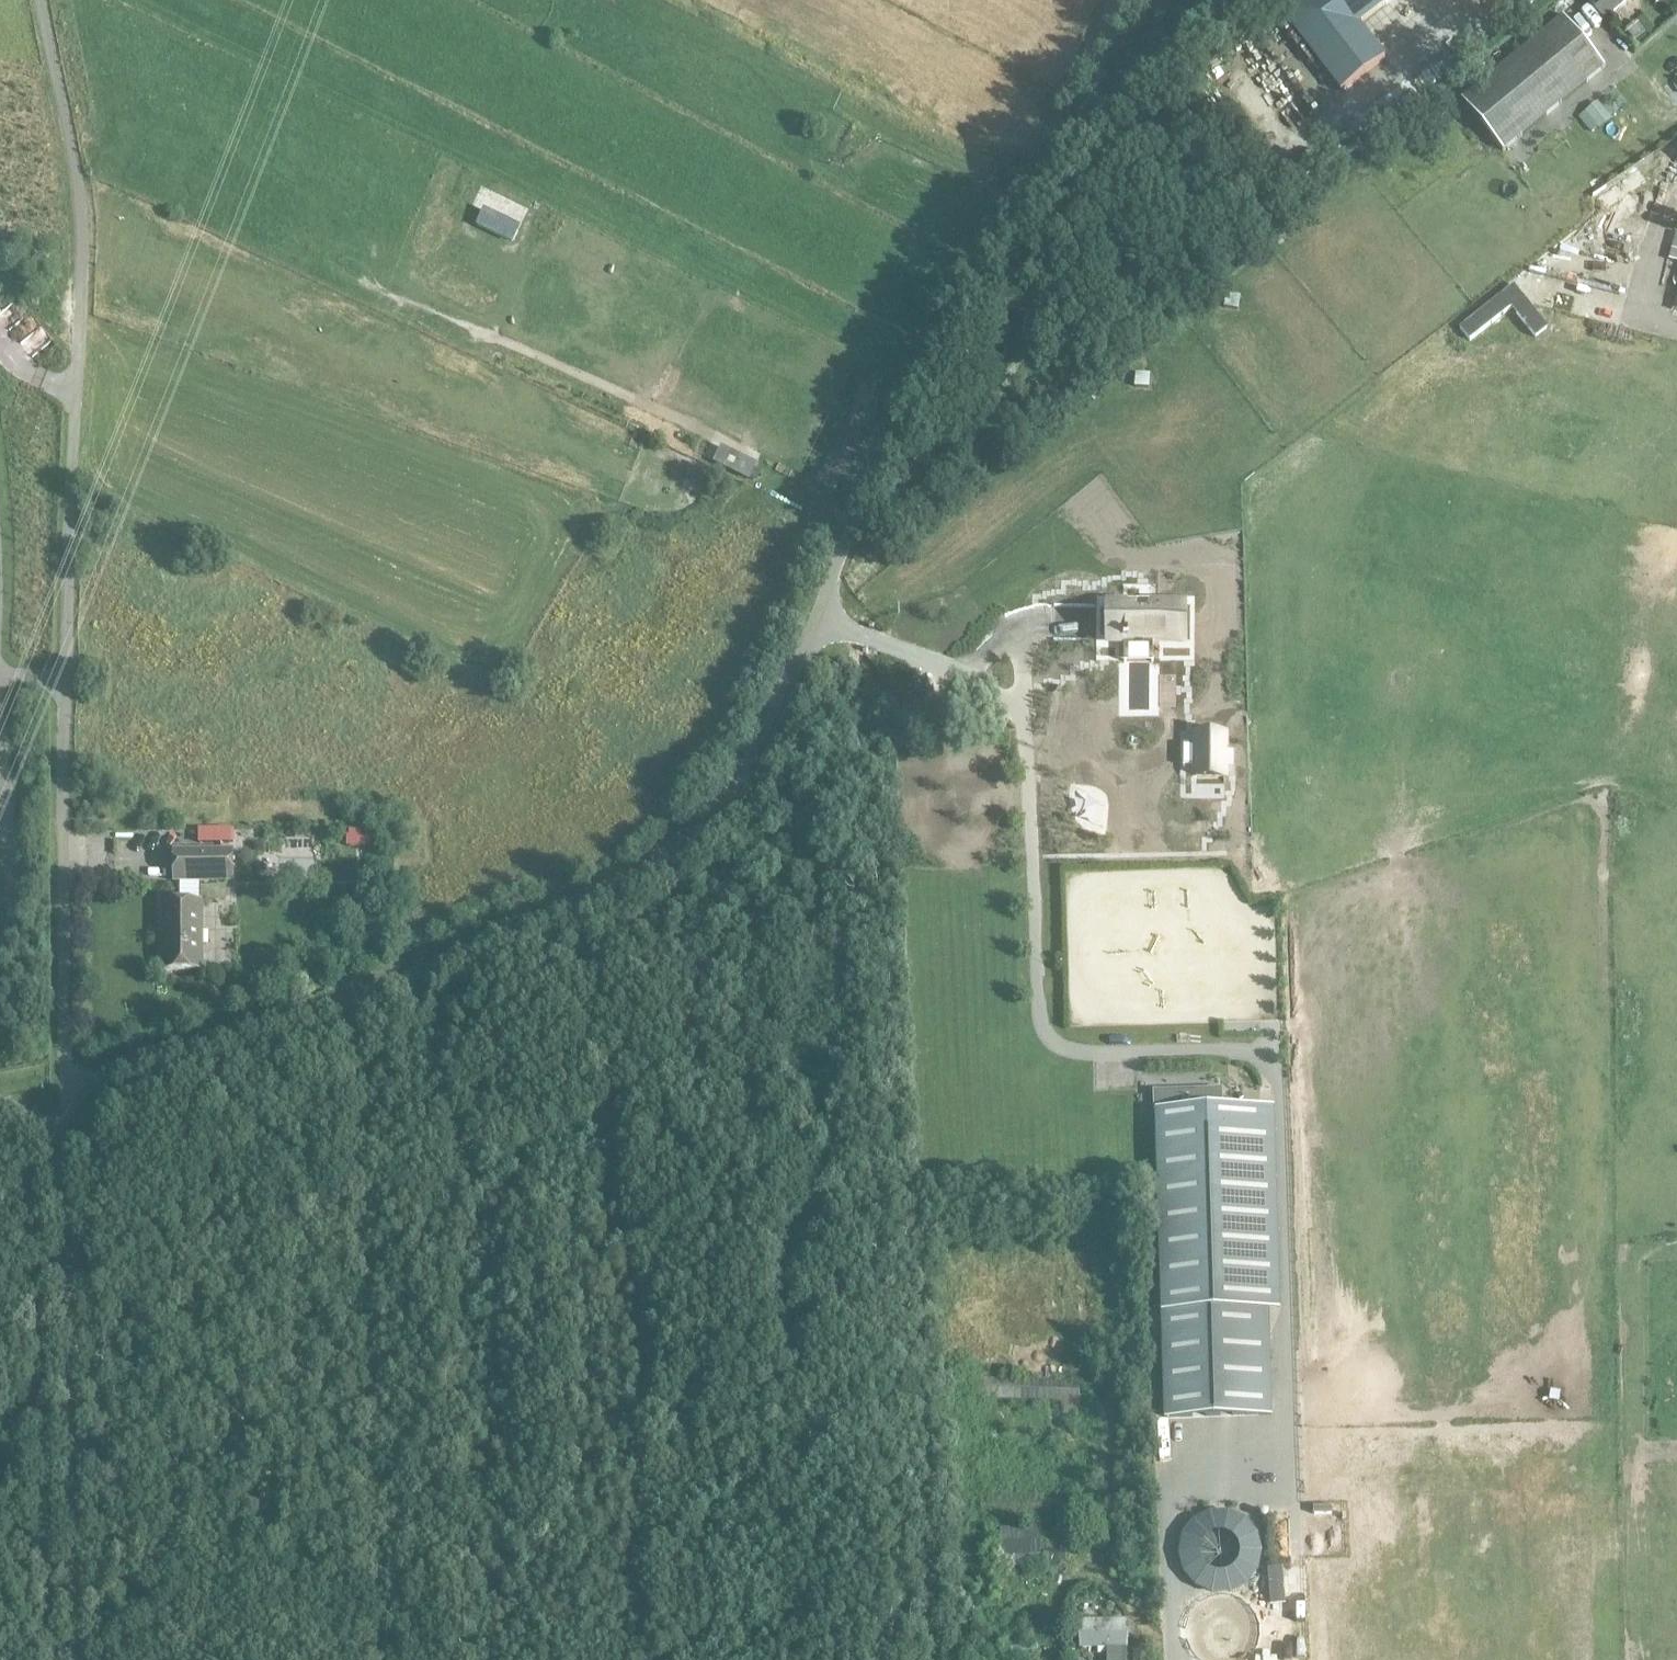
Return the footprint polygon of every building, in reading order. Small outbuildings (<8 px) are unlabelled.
[(1281,14),(1293,30),(1341,92),(1386,57),(1361,24),(1392,0),(1299,0),(1281,14)] [(1627,0),(1590,0),(1606,18),(1627,0)] [(1624,39),(1649,23),(1640,9),(1615,26),(1624,39)] [(1461,100),(1502,148),(1584,84),(1604,68),(1562,16),(1461,100)] [(903,119),(909,109),(896,100),(889,111),(903,119)] [(1675,232),(1668,259),(1676,261),(1676,233),(1675,232)] [(1513,285),(1459,328),(1470,342),(1512,308),(1535,338),(1548,328),(1513,285)] [(1232,309),(1231,322),(1246,323),(1247,310),(1232,309)] [(1110,605),(1110,641),(1124,641),(1124,643),(1136,643),(1136,641),(1168,641),(1168,631),(1181,631),(1181,605),(1150,605),(1150,603),(1147,603),(1147,606),(1138,606),(1138,603),(1127,603),(1127,605),(1110,605)] [(1224,738),(1196,738),(1196,778),(1224,778),(1224,738)] [(230,842),(229,830),(218,830),(219,843),(230,842)] [(347,837),(346,847),(371,846),(371,836),(347,837)] [(231,850),(173,850),(174,879),(178,879),(178,901),(162,901),(163,968),(201,968),(200,901),(197,901),(197,879),(231,879),(231,850)] [(235,901),(212,902),(212,916),(235,915),(235,901)] [(1275,1105),(1155,1109),(1165,1419),(1273,1415),(1269,1308),(1282,1308),(1275,1105)] [(1078,1402),(1079,1382),(977,1377),(977,1398),(1078,1402)] [(1000,1529),(1001,1544),(1003,1569),(1038,1568),(1037,1542),(1036,1527),(1000,1529)] [(1111,1659),(1128,1659),(1128,1628),(1084,1628),(1084,1655),(1111,1655),(1111,1659)]
